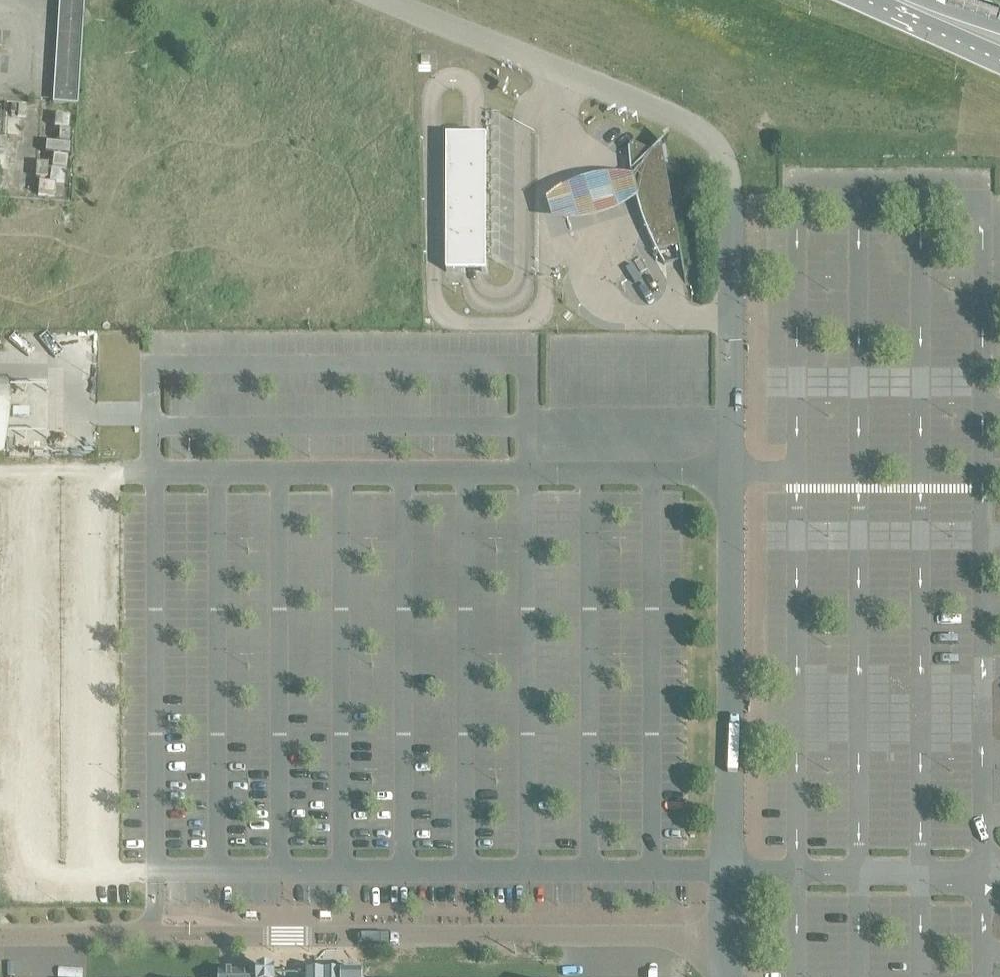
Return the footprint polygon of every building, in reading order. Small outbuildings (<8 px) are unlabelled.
[(50,100),(49,105),(77,106),(82,0),(55,0),(50,100)] [(474,279),(483,279),(483,144),(474,145),(444,144),(443,279),(474,279)] [(654,264),(661,274),(667,279),(695,269),(656,148),(643,165),(625,154),(615,158),(616,169),(619,188),(622,197),(628,216),(638,238),(644,248),(654,264)] [(638,209),(633,189),(617,187),(614,188),(601,188),(588,191),(587,192),(577,196),(570,199),(562,202),(561,204),(551,210),(546,215),(549,236),(562,237),(570,237),(575,236),(589,234),(600,230),(607,228),(619,222),(624,219),(629,216),(638,209)]
